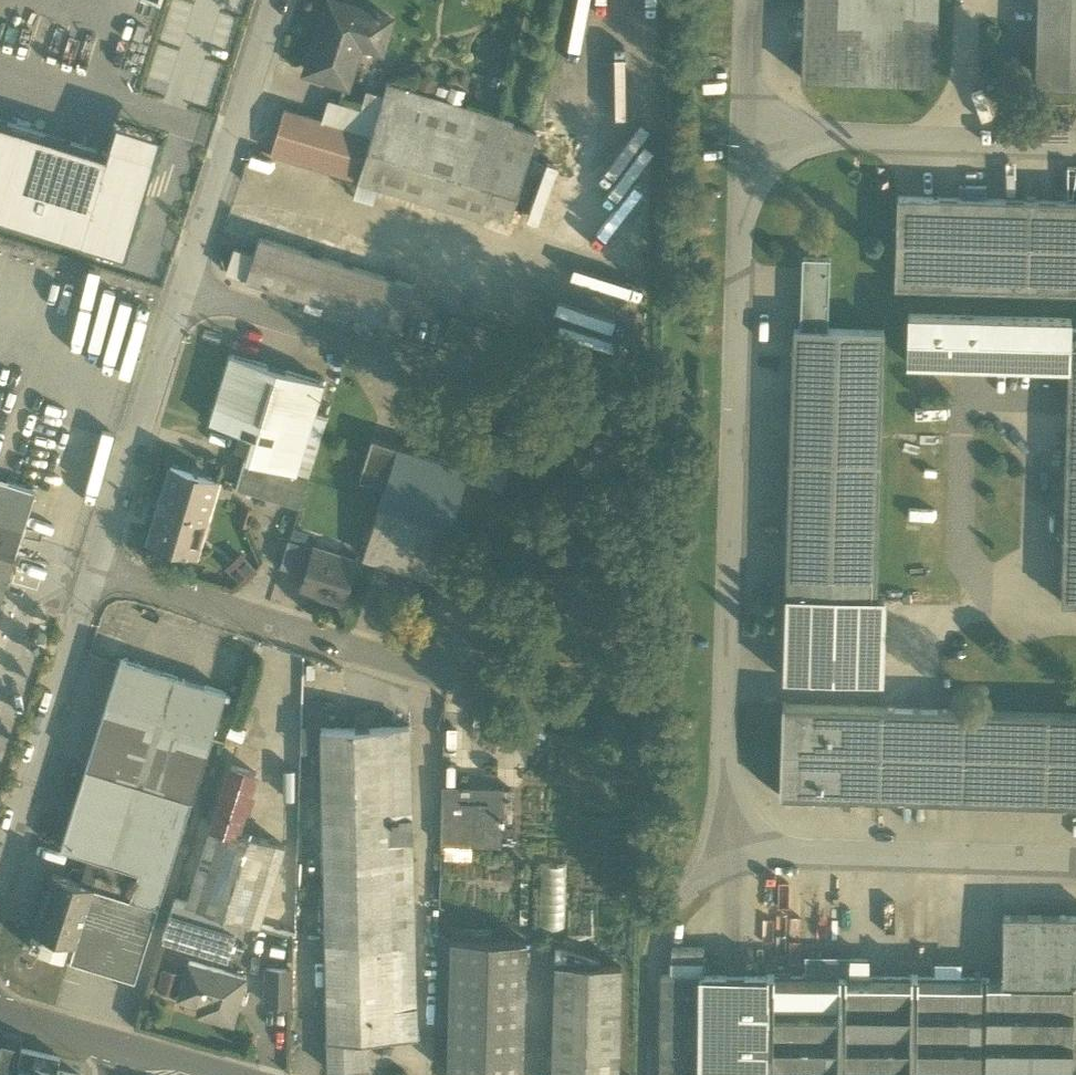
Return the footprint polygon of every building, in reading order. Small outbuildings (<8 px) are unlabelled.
[(346,80),(359,40),(380,46),(390,15),(379,12),(379,10),(377,9),(376,11),(341,0),(330,0),(321,27),(319,26),(306,68),(346,80)] [(934,81),(937,0),(804,0),(801,77),(934,81)] [(1075,86),(1075,0),(1038,0),(1035,84),(1075,86)] [(387,82),(383,95),(378,114),(377,114),(399,121),(408,88),(387,82)] [(377,114),(371,134),(357,177),(485,216),(513,120),(408,88),(399,121),(377,114)] [(363,109),(377,114),(378,114),(383,95),(368,91),(363,109)] [(321,118),(371,134),(377,114),(363,109),(328,98),(322,118),(321,118)] [(270,151),(357,177),(371,134),(321,118),(322,118),(284,106),(270,151)] [(81,237),(106,151),(0,118),(0,212),(81,237)] [(116,120),(109,142),(155,157),(162,134),(116,120)] [(125,251),(155,157),(109,142),(106,151),(81,237),(125,251)] [(1061,195),(1075,196),(1075,167),(1062,167),(1061,195)] [(1075,291),(1075,201),(897,196),(894,285),(1075,291)] [(258,235),(254,248),(247,272),(245,277),(403,326),(416,284),(258,235)] [(227,266),(247,272),(254,248),(235,242),(227,266)] [(802,255),(800,327),(827,328),(829,256),(802,255)] [(595,259),(578,300),(629,322),(647,281),(595,259)] [(906,361),(1069,366),(1070,335),(1070,327),(1070,318),(908,313),(906,361)] [(397,337),(400,325),(376,319),(373,331),(397,337)] [(883,329),(827,328),(800,327),(794,327),(785,593),(875,596),(883,329)] [(1070,335),(1069,366),(1062,602),(1075,602),(1075,335),(1070,335)] [(594,421),(621,429),(638,372),(560,349),(544,406),(569,413),(575,394),(583,396),(582,398),(599,403),(594,421)] [(244,457),(295,473),(323,381),(230,353),(209,421),(251,434),(244,457)] [(359,477),(384,485),(397,445),(372,437),(359,477)] [(465,440),(457,464),(469,468),(470,468),(478,444),(465,440)] [(469,468),(465,478),(500,489),(511,455),(478,444),(470,468),(469,468)] [(457,464),(397,445),(384,485),(379,501),(451,524),(465,478),(469,468),(457,464)] [(236,487),(298,506),(307,478),(308,476),(295,473),(244,457),(236,487)] [(149,539),(196,553),(197,550),(191,548),(200,519),(206,521),(218,479),(170,465),(149,539)] [(17,554),(37,490),(0,478),(0,549),(17,554)] [(364,549),(435,572),(451,524),(379,501),(364,549)] [(280,563),(306,571),(313,551),(315,552),(317,545),(289,536),(280,563)] [(336,558),(339,551),(317,545),(315,552),(336,558)] [(17,554),(0,549),(0,607),(17,554)] [(302,585),(344,598),(357,557),(339,551),(336,558),(315,552),(313,551),(306,571),(302,585)] [(242,579),(254,569),(240,553),(228,563),(242,579)] [(783,677),(882,680),(884,599),(786,596),(783,677)] [(121,657),(107,700),(212,733),(226,690),(121,657)] [(193,796),(212,733),(107,700),(87,762),(193,796)] [(1075,803),(1075,713),(782,703),(779,793),(1075,803)] [(322,796),(327,1067),(360,1067),(360,1037),(416,1036),(411,726),(322,727),(323,750),(315,750),(316,796),(322,796)] [(158,906),(193,796),(87,762),(60,847),(88,855),(101,859),(138,871),(130,897),(158,906)] [(212,822),(236,830),(236,829),(244,804),(246,804),(251,791),(248,790),(255,770),(231,763),(212,822)] [(440,842),(468,842),(470,784),(442,783),(440,842)] [(502,785),(470,784),(468,842),(501,843),(502,785)] [(187,901),(259,924),(284,845),(284,844),(236,829),(236,830),(212,822),(187,901)] [(101,859),(88,855),(80,881),(92,885),(101,859)] [(94,885),(130,897),(138,871),(101,859),(92,885),(94,885)] [(543,861),(542,924),(566,925),(567,861),(543,861)] [(74,943),(75,943),(94,885),(92,885),(80,881),(52,872),(34,930),(74,943)] [(135,979),(158,906),(130,897),(94,885),(75,943),(74,943),(70,959),(135,979)] [(569,887),(568,932),(593,933),(594,888),(569,887)] [(162,936),(227,956),(236,930),(171,910),(162,936)] [(1000,960),(1067,960),(1067,976),(1075,976),(1075,913),(1000,913),(1000,960)] [(29,946),(70,959),(74,943),(34,930),(29,946)] [(450,936),(448,1004),(446,1071),(521,1073),(524,1006),(526,939),(450,936)] [(671,943),(670,968),(704,969),(704,944),(671,943)] [(557,945),(557,959),(596,960),(596,946),(557,945)] [(208,1014),(232,1021),(244,976),(189,960),(179,994),(201,1000),(211,1003),(208,1014)] [(1067,976),(1067,960),(1000,960),(999,975),(916,975),(916,972),(911,972),(911,974),(846,974),(846,971),(839,971),(839,974),(773,973),(773,970),(768,970),(768,973),(663,972),(662,1074),(1075,1074),(1075,976),(1067,976)] [(164,964),(159,983),(177,988),(182,969),(164,964)] [(618,965),(552,964),(550,1074),(615,1074),(618,965)] [(265,1001),(291,1002),(292,967),(266,966),(265,1001)] [(198,1011),(208,1014),(211,1003),(201,1000),(198,1011)] [(0,1049),(0,1069),(10,1071),(16,1046),(2,1042),(0,1049)] [(34,1064),(57,1069),(60,1056),(21,1047),(17,1064),(21,1064),(33,1067),(34,1064)] [(33,1067),(21,1064),(18,1074),(31,1074),(33,1067)] [(81,1074),(57,1069),(34,1064),(33,1067),(31,1074),(81,1074)]
